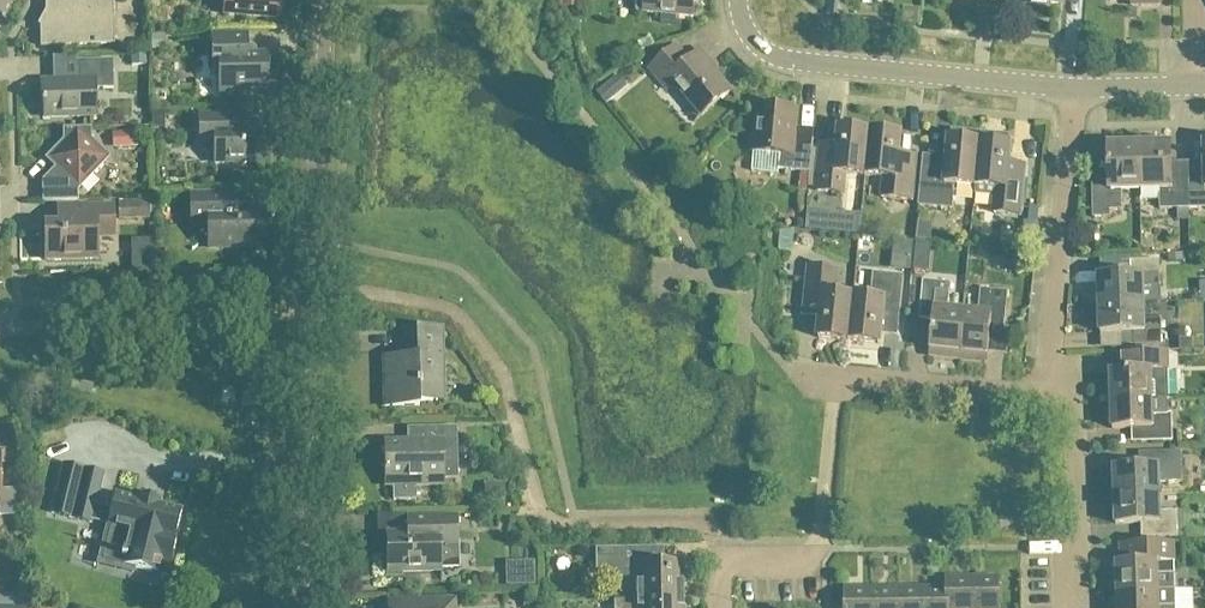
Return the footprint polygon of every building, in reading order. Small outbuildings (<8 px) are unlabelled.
[(46,25),(40,25),(40,46),(114,44),(113,0),(45,0),(46,25)] [(224,13),(276,18),(277,0),(225,0),(224,13)] [(563,9),(578,9),(578,0),(563,0),(563,9)] [(644,12),(692,16),(694,0),(645,0),(644,12)] [(249,88),(267,88),(266,53),(247,54),(246,33),(212,34),(212,55),(219,55),(219,95),(249,94),(249,88)] [(702,115),(730,91),(710,66),(712,64),(701,50),(689,61),(676,46),(649,69),(667,90),(675,83),(702,115)] [(147,54),(131,55),(131,65),(147,65),(147,54)] [(42,117),(45,117),(96,115),(95,88),(113,88),(113,59),(77,60),(77,79),(41,80),(42,100),(42,117)] [(257,118),(257,106),(234,106),(234,118),(257,118)] [(796,136),(798,109),(768,106),(768,113),(755,112),(751,151),(780,154),(778,168),(810,171),(813,138),(796,136)] [(215,162),(261,161),(260,127),(228,127),(228,114),(199,114),(200,142),(214,142),(215,162)] [(90,128),(91,128),(91,127),(63,128),(63,129),(64,129),(64,139),(46,158),(56,167),(49,174),(49,180),(44,180),(44,200),(42,200),(42,201),(78,200),(78,188),(109,156),(90,139),(90,128)] [(865,175),(870,130),(838,127),(836,146),(820,145),(816,191),(843,193),(845,173),(865,175)] [(975,186),(980,132),(952,129),(951,138),(948,138),(946,157),(923,155),(918,205),(952,209),(955,184),(975,186)] [(870,130),(865,175),(883,177),(881,197),(913,200),(918,154),(899,152),(901,133),(870,130)] [(980,132),(975,186),(974,194),(995,196),(993,212),(1020,215),(1025,164),(1009,163),(1011,144),(1008,143),(1008,135),(980,132)] [(1187,162),(1188,208),(1204,208),(1204,142),(1204,162),(1187,162)] [(1188,208),(1187,162),(1171,162),(1170,143),(1139,144),(1140,189),(1159,189),(1159,209),(1188,208)] [(1140,189),(1139,144),(1107,144),(1108,173),(1091,173),(1092,217),(1109,217),(1109,210),(1121,209),(1121,189),(1140,189)] [(190,194),(191,211),(190,211),(190,225),(208,225),(209,247),(257,246),(256,210),(224,210),(224,193),(190,194)] [(150,218),(150,199),(119,200),(119,219),(136,218),(150,218)] [(97,236),(114,236),(113,204),(58,206),(58,223),(45,224),(46,259),(98,258),(97,236)] [(821,230),(823,209),(810,208),(808,229),(821,230)] [(795,229),(781,228),(779,250),(792,251),(795,229)] [(1184,252),(1174,252),(1174,262),(1185,261),(1184,252)] [(1024,255),(1011,263),(1018,276),(1032,268),(1024,255)] [(1160,287),(1159,274),(1159,259),(1130,260),(1130,274),(1097,275),(1098,304),(1144,302),(1143,288),(1160,287)] [(849,340),(853,295),(836,294),(838,269),(808,266),(803,317),(819,318),(817,337),(849,340)] [(853,295),(849,340),(880,343),(883,315),(899,317),(903,275),(873,272),(870,297),(853,295)] [(924,279),(923,290),(922,290),(919,319),(933,320),(929,356),(958,359),(962,311),(947,310),(949,293),(950,293),(951,282),(924,279)] [(962,311),(958,359),(986,362),(990,325),(1004,327),(1007,291),(980,288),(978,313),(962,311)] [(1144,319),(1144,302),(1098,304),(1099,332),(1133,331),(1133,345),(1162,344),(1161,319),(1144,319)] [(419,400),(443,400),(442,328),(401,329),(401,357),(383,357),(384,406),(419,405),(419,400)] [(1191,338),(1178,338),(1179,349),(1191,349),(1191,338)] [(1111,400),(1168,398),(1168,383),(1167,351),(1138,351),(1118,352),(1119,371),(1110,371),(1111,400)] [(1168,398),(1111,400),(1111,403),(1107,408),(1107,419),(1112,424),(1112,428),(1141,428),(1141,441),(1172,440),(1171,413),(1167,413),(1167,399),(1168,399),(1168,398)] [(457,459),(457,449),(456,426),(407,427),(407,442),(385,442),(385,485),(393,485),(393,500),(416,499),(416,485),(443,484),(443,469),(451,469),(450,459),(457,459)] [(1114,496),(1159,494),(1159,482),(1182,481),(1181,451),(1146,452),(1146,466),(1113,467),(1114,496)] [(126,548),(122,564),(160,573),(163,559),(171,561),(177,533),(176,533),(182,509),(159,504),(160,499),(139,494),(138,499),(115,493),(111,508),(96,504),(103,473),(63,463),(51,512),(91,522),(92,520),(111,524),(106,543),(126,548)] [(16,517),(16,489),(0,489),(0,468),(0,517),(16,517)] [(1159,494),(1114,496),(1115,524),(1148,523),(1149,537),(1177,536),(1177,511),(1160,511),(1159,494)] [(457,570),(456,516),(407,517),(408,534),(387,534),(387,571),(457,570)] [(368,529),(393,528),(393,517),(368,518),(368,529)] [(663,547),(616,548),(596,548),(596,568),(607,578),(616,578),(636,578),(636,596),(683,595),(682,564),(663,564),(663,547)] [(1127,548),(1127,562),(1116,563),(1117,591),(1175,590),(1174,574),(1173,547),(1145,548),(1127,548)] [(535,570),(521,570),(521,586),(536,585),(535,570)] [(972,577),(946,578),(946,587),(947,587),(947,607),(973,607),(972,577)] [(973,607),(999,607),(999,577),(972,577),(973,607)] [(946,587),(922,588),(922,607),(947,607),(947,587),(946,587)] [(871,588),(845,588),(845,607),(871,607),(871,588)] [(896,588),(871,588),(871,607),(896,607),(896,588)] [(896,588),(896,607),(922,607),(922,588),(896,588)] [(1117,591),(1118,607),(1175,607),(1175,605),(1175,590),(1117,591)] [(24,606),(25,596),(0,595),(0,605),(24,606)] [(636,596),(614,596),(614,607),(683,607),(683,595),(636,596)] [(455,599),(388,600),(388,607),(455,607),(455,599)]
